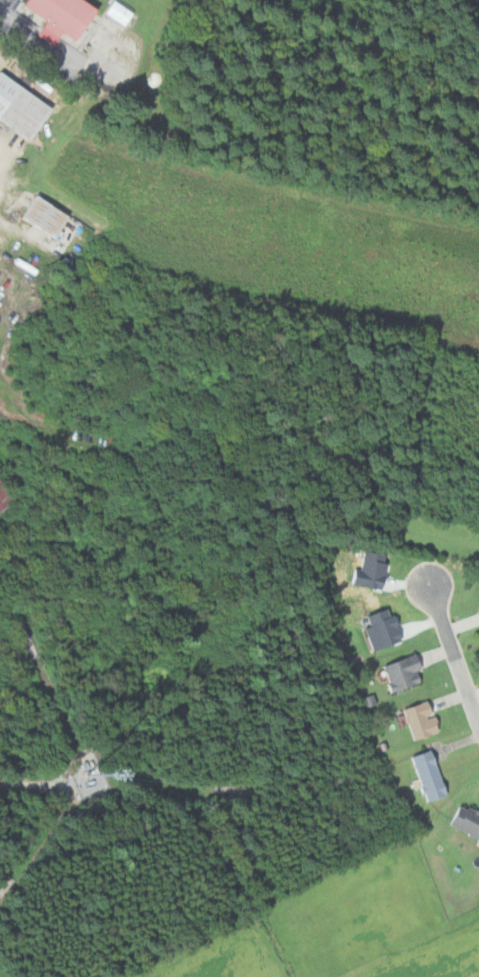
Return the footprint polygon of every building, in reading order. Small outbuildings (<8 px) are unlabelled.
[(94,0),(31,0),(29,4),(51,19),(42,32),(58,43),(68,29),(83,39),(105,7),(94,0)] [(137,10),(118,0),(116,0),(109,14),(130,25),(137,10)] [(3,69),(0,74),(0,117),(35,140),(58,106),(3,69)] [(25,215),(60,236),(74,214),(39,192),(25,215)] [(0,472),(0,514),(20,499),(0,472)] [(392,691),(424,682),(416,654),(383,664),(392,691)] [(402,710),(415,740),(440,730),(426,699),(402,710)] [(426,801),(446,795),(432,749),(412,755),(426,801)] [(459,804),(449,826),(478,839),(478,813),(459,804)]
